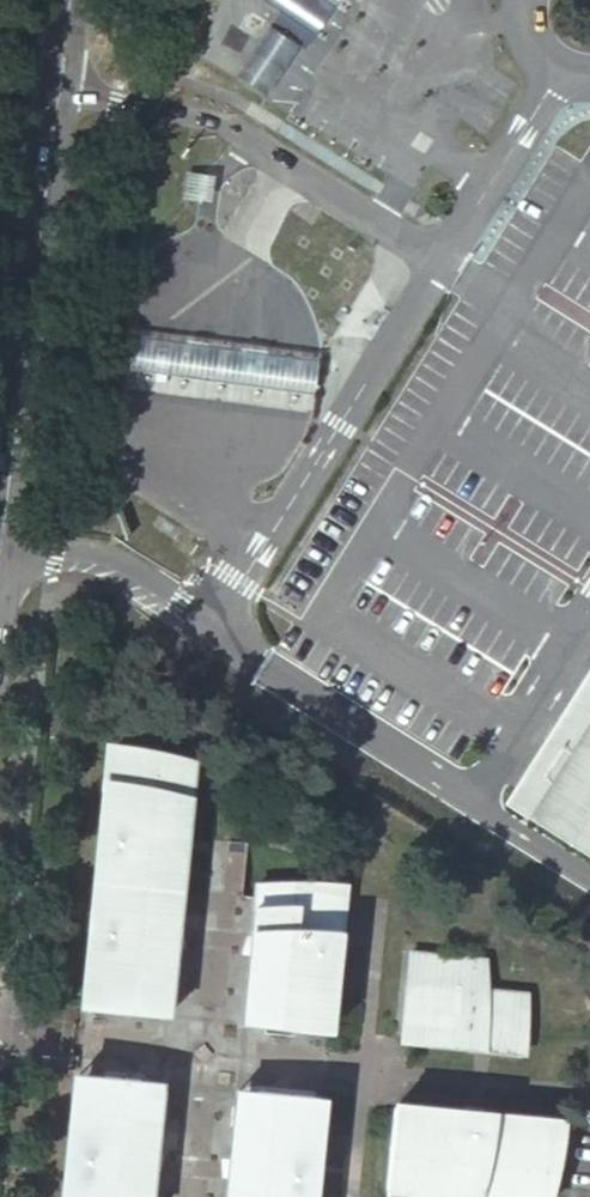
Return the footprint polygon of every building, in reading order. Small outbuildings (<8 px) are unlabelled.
[(178,198),(201,202),(206,175),(182,171),(178,198)] [(227,186),(243,196),(249,185),(233,176),(227,186)] [(133,335),(128,370),(229,384),(317,396),(321,358),(232,347),(133,335)] [(541,785),(589,815),(589,705),(541,785)] [(183,838),(192,764),(107,754),(99,828),(102,829),(101,844),(98,844),(90,919),(93,919),(91,946),(87,951),(86,962),(89,963),(87,980),(88,994),(93,1000),(103,1004),(110,1004),(109,1011),(146,1015),(168,997),(181,854),(173,853),(175,837),(183,838)] [(263,1027),(319,1032),(330,1017),(331,1005),(328,1004),(330,986),(333,987),(334,975),(332,969),(335,943),(338,943),(343,895),(256,886),(252,934),(250,950),(245,1004),(263,1027)] [(243,949),(250,950),(252,934),(247,934),(243,949)] [(418,954),(412,953),(405,989),(415,984),(418,954)] [(486,962),(418,954),(415,984),(405,989),(401,1025),(483,1033),(482,1048),(514,1052),(519,994),(483,992),(486,962)] [(146,1015),(166,1017),(168,997),(146,1015)] [(263,1027),(245,1004),(245,1024),(263,1027)] [(483,1033),(401,1025),(400,1040),(482,1048),(483,1033)] [(103,1077),(78,1074),(75,1099),(77,1092),(83,1086),(87,1083),(95,1082),(103,1080),(103,1077)] [(77,1092),(75,1099),(73,1120),(70,1120),(69,1132),(72,1137),(69,1163),(66,1163),(63,1196),(151,1196),(153,1172),(151,1172),(152,1157),(158,1102),(140,1080),(103,1077),(103,1080),(95,1082),(87,1083),(83,1086),(77,1092)] [(160,1082),(140,1080),(158,1102),(160,1082)] [(235,1110),(257,1092),(237,1090),(235,1110)] [(226,1179),(224,1196),(312,1196),(313,1188),(310,1187),(318,1109),(312,1097),(257,1092),(235,1110),(228,1179),(226,1179)] [(554,1121),(482,1114),(482,1116),(399,1108),(390,1124),(385,1189),(395,1190),(401,1193),(412,1195),(413,1192),(431,1193),(430,1196),(436,1196),(444,1196),(448,1195),(464,1196),(546,1196),(554,1121)]
